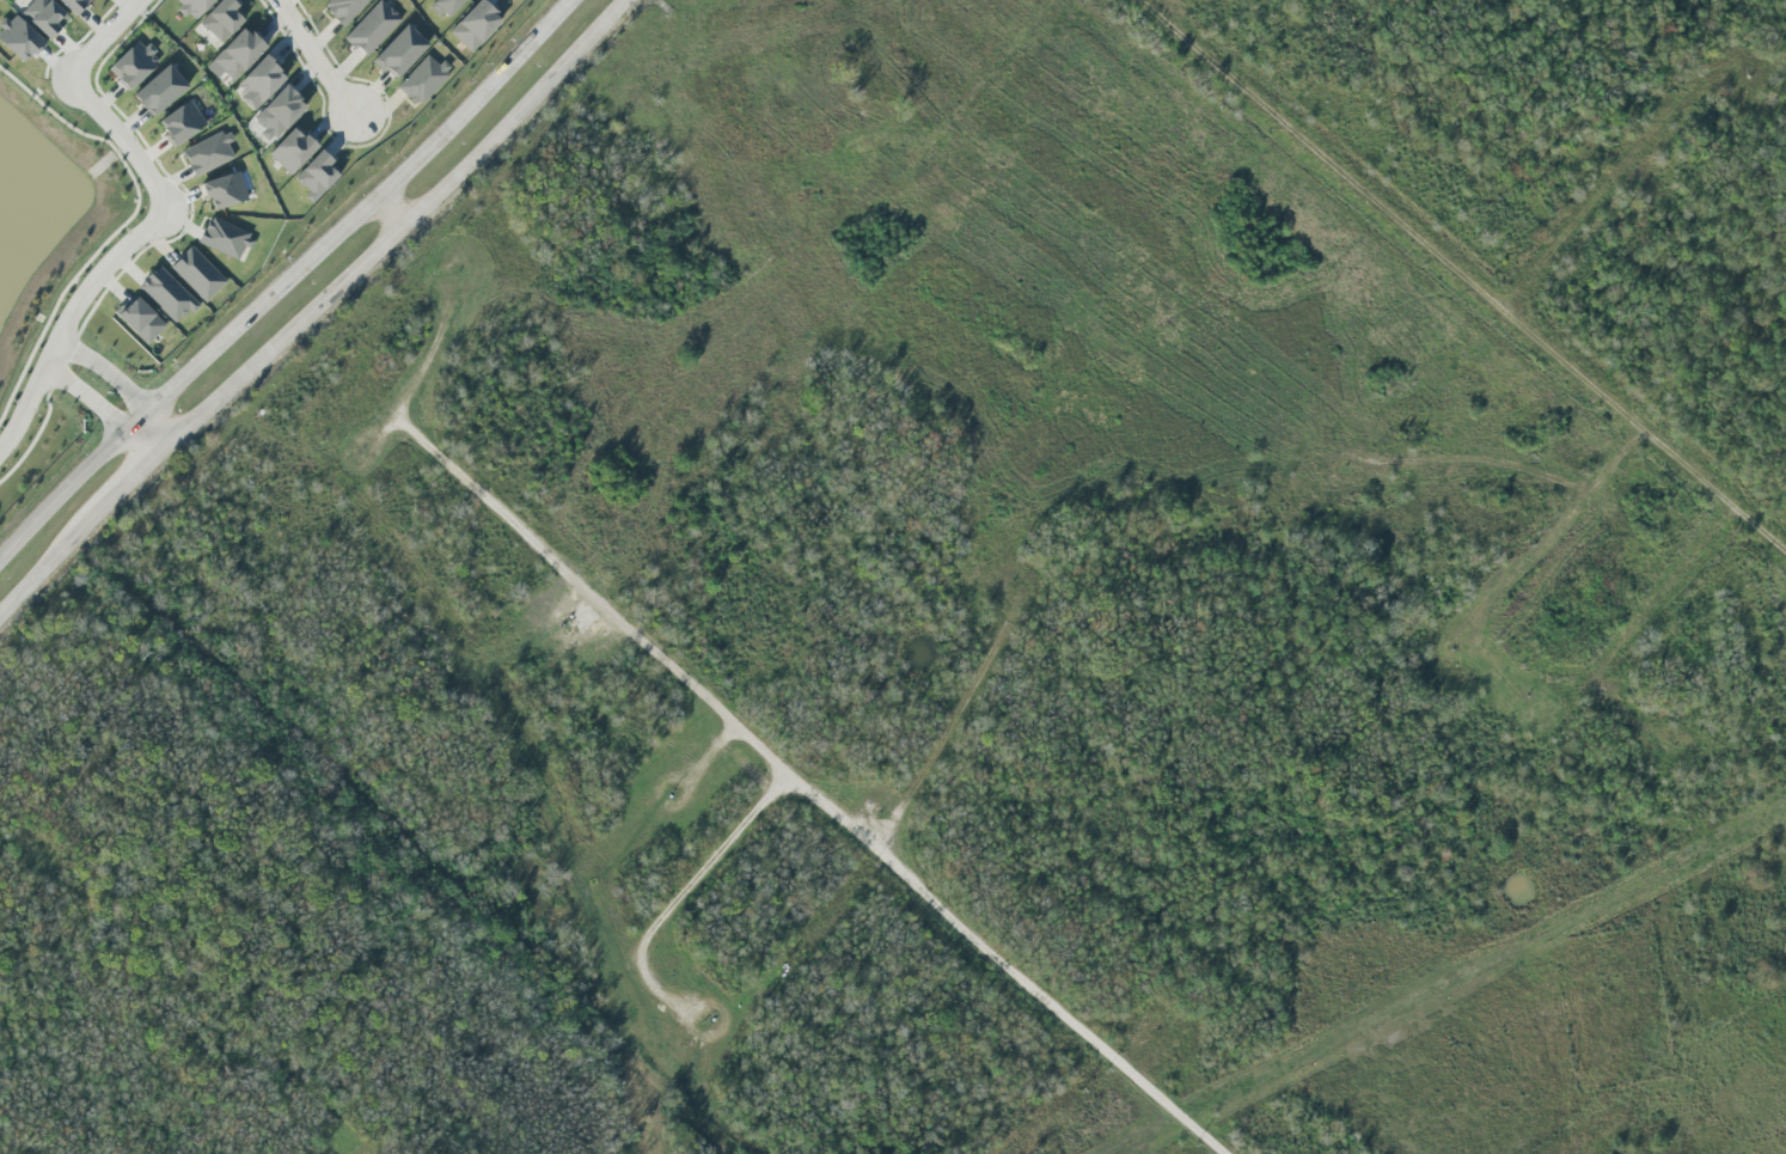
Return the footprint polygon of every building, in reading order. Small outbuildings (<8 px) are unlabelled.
[(22,13),(35,0),(50,0),(67,17),(47,38),(22,13)] [(75,16),(59,0),(89,0),(75,16)] [(182,6),(175,0),(214,0),(196,19),(190,13),(184,18),(177,12),(182,6)] [(198,22),(220,0),(227,0),(245,18),(220,43),(198,22)] [(324,5),(329,0),(371,0),(343,28),(326,11),(328,8),(324,5)] [(366,56),(356,48),(354,50),(342,38),(380,0),(400,19),(366,56)] [(429,7),(436,0),(464,0),(447,18),(441,12),(438,16),(429,7)] [(448,32),(478,0),(481,0),(496,13),(494,16),(500,22),(470,53),(448,32)] [(24,65),(0,43),(0,31),(1,30),(0,29),(0,21),(4,17),(8,22),(14,16),(44,42),(24,65)] [(396,79),(386,69),(381,73),(369,62),(406,24),(428,45),(396,79)] [(213,60),(241,29),(247,35),(251,32),(267,47),(234,80),(213,60)] [(129,91),(108,68),(136,41),(143,48),(148,43),(155,51),(152,55),(158,62),(129,91)] [(420,105),(411,96),(408,99),(396,87),(427,55),(439,66),(444,61),(451,67),(446,73),(448,75),(420,105)] [(259,104),(238,83),(264,56),(280,71),(277,72),(285,78),(259,104)] [(169,63),(189,86),(153,117),(133,94),(169,63)] [(275,140),(271,136),(268,141),(259,134),(264,129),(253,118),(286,85),(300,99),(298,102),(305,109),(275,140)] [(158,122),(189,99),(207,124),(172,148),(163,135),(166,133),(158,122)] [(268,155),(295,126),(318,146),(290,176),(268,155)] [(182,152),(220,132),(222,135),(228,132),(233,141),(227,144),(233,158),(195,178),(182,152)] [(294,178),(320,149),(332,161),(329,164),(340,173),(311,203),(304,196),(308,193),(294,178)] [(214,210),(209,197),(206,199),(201,183),(238,171),(247,200),(214,210)] [(198,243),(210,216),(250,234),(247,239),(252,242),(249,249),(244,246),(238,261),(198,243)] [(169,267),(190,245),(226,282),(204,304),(169,267)] [(159,267),(200,306),(192,313),(188,309),(173,323),(136,287),(152,271),(153,273),(159,267)] [(112,312),(121,304),(124,309),(136,297),(165,326),(146,346),(112,312)]
